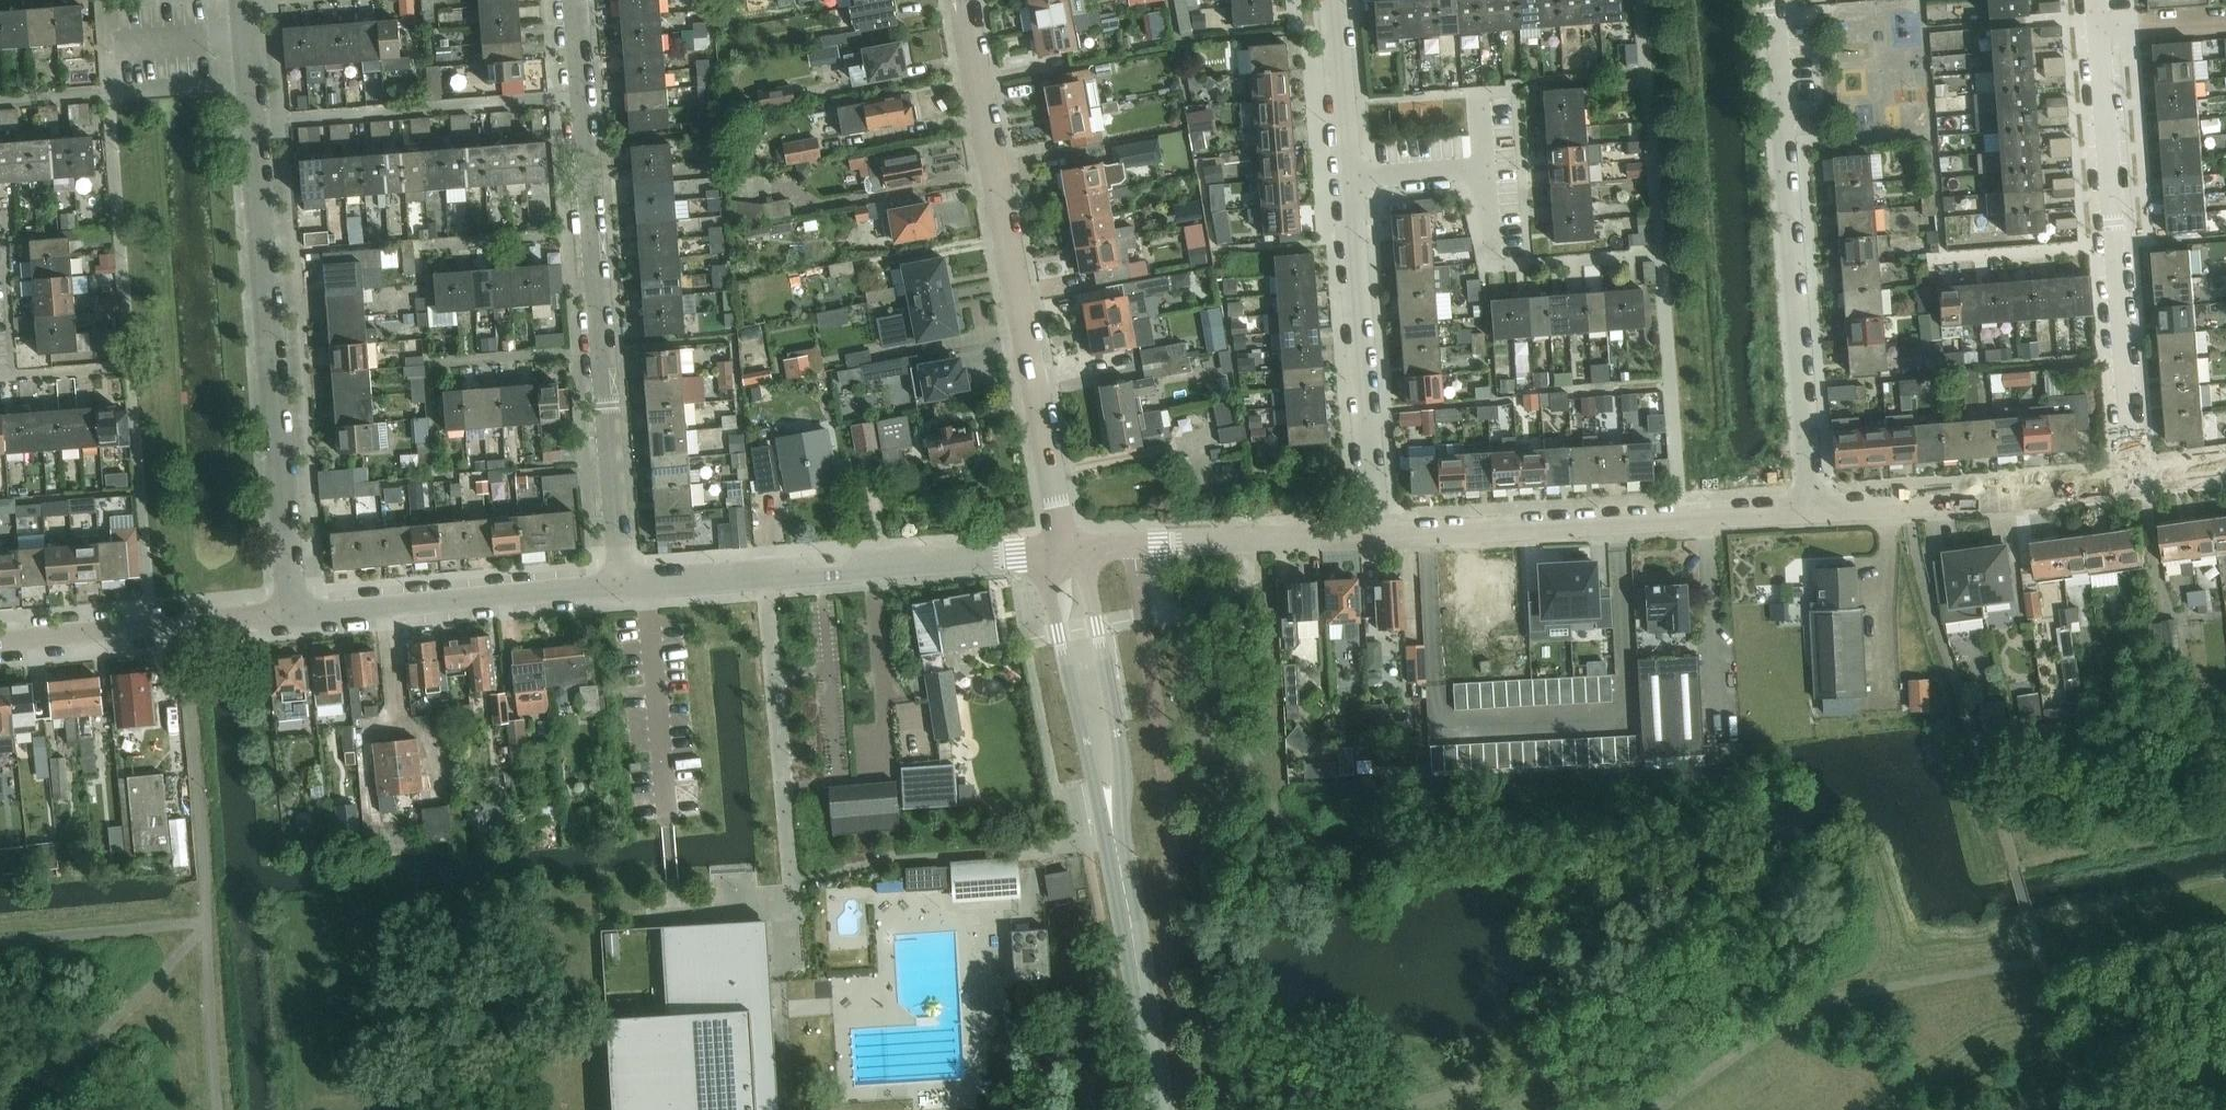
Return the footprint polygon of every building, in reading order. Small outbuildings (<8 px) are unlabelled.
[(414,0),(399,0),(401,17),(415,16),(414,0)] [(433,0),(423,0),(424,14),(434,12),(433,0)] [(519,0),(479,0),(480,9),(520,6),(519,0)] [(660,0),(620,0),(622,20),(661,17),(660,0)] [(895,0),(850,0),(851,9),(895,1),(895,0)] [(1031,6),(1031,8),(1029,10),(1031,20),(1033,21),(1035,31),(1075,23),(1073,15),(1086,12),(1084,0),(1064,0),(1031,6)] [(1184,0),(1173,0),(1175,12),(1185,11),(1184,0)] [(1416,0),(1413,0),(1396,1),(1399,39),(1419,37),(1416,0)] [(1437,0),(1416,0),(1419,37),(1439,35),(1437,0)] [(1457,0),(1437,0),(1439,35),(1460,34),(1457,0)] [(1477,0),(1457,0),(1460,34),(1480,32),(1477,0)] [(1498,0),(1477,0),(1480,32),(1500,31),(1498,0)] [(1518,0),(1498,0),(1500,31),(1520,29),(1518,0)] [(1538,0),(1518,0),(1520,29),(1521,40),(1541,39),(1540,28),(1538,0)] [(1558,0),(1538,0),(1540,28),(1560,26),(1558,0)] [(1579,0),(1558,0),(1560,26),(1581,25),(1579,0)] [(1598,0),(1579,0),(1581,25),(1600,23),(1598,0)] [(1620,0),(1598,0),(1600,23),(1621,21),(1620,0)] [(2025,0),(1988,0),(1989,19),(2027,16),(2025,0)] [(2213,0),(2151,0),(2152,11),(2214,6),(2213,0)] [(895,25),(894,15),(898,12),(895,1),(851,9),(856,32),(861,31),(895,25)] [(1396,1),(1375,3),(1378,40),(1379,52),(1399,50),(1399,39),(1396,1)] [(2060,13),(2059,3),(2039,4),(2040,14),(2060,13)] [(1274,23),(1272,4),(1233,7),(1234,26),(1274,23)] [(85,43),(82,6),(55,8),(58,46),(85,43)] [(521,24),(520,6),(480,9),(481,27),(521,24)] [(58,46),(55,8),(29,10),(32,48),(58,46)] [(32,48),(29,10),(1,12),(5,50),(32,48)] [(1110,13),(1101,14),(1100,11),(1087,13),(1088,21),(1110,17),(1110,13)] [(1190,36),(1185,11),(1175,12),(1180,38),(1190,36)] [(435,23),(434,12),(424,14),(424,24),(435,23)] [(1161,12),(1148,14),(1152,40),(1165,38),(1161,12)] [(1117,16),(1110,17),(1088,21),(1090,30),(1102,28),(1103,32),(1120,30),(1117,16)] [(662,34),(661,17),(622,20),(623,37),(662,34)] [(401,58),(398,20),(377,22),(380,61),(381,61),(382,72),(411,70),(410,58),(401,58)] [(380,61),(377,22),(358,23),(361,63),(380,61)] [(361,63),(358,23),(339,25),(342,64),(361,63)] [(707,31),(706,23),(694,24),(694,32),(707,31)] [(1080,50),(1075,23),(1035,31),(1037,42),(1036,44),(1037,54),(1040,55),(1040,57),(1080,50)] [(522,43),(521,24),(481,27),(483,46),(522,43)] [(342,64),(339,25),(320,26),(323,66),(342,64)] [(323,66),(320,26),(303,28),(303,29),(306,67),(323,66)] [(2062,37),(2061,27),(2041,28),(2042,38),(2062,37)] [(306,67),(303,29),(303,28),(284,29),(287,69),(306,67)] [(2029,50),(2028,29),(1990,32),(1992,52),(2029,50)] [(708,48),(707,31),(694,32),(696,49),(708,48)] [(863,41),(862,34),(861,31),(856,32),(822,38),(823,48),(863,41)] [(664,53),(662,34),(623,37),(625,56),(664,53)] [(524,62),(522,43),(483,46),(485,65),(524,62)] [(2196,62),(2195,43),(2155,46),(2157,65),(2196,62)] [(1288,70),(1286,44),(1249,47),(1251,73),(1288,70)] [(904,74),(902,62),(906,58),(905,52),(900,50),(899,46),(850,55),(856,83),(904,74)] [(838,47),(807,53),(810,70),(841,64),(838,47)] [(452,50),(438,51),(438,60),(453,59),(452,50)] [(2031,70),(2029,50),(1992,52),(1994,73),(2031,70)] [(665,72),(664,53),(625,56),(626,75),(665,72)] [(2065,68),(2064,58),(2043,60),(2044,69),(2065,68)] [(710,68),(709,60),(697,61),(697,69),(710,68)] [(525,81),(524,62),(485,65),(486,84),(525,81)] [(2197,80),(2196,62),(2157,65),(2158,84),(2197,80)] [(1113,77),(1110,65),(1097,67),(1099,79),(1113,77)] [(441,101),(438,68),(438,67),(428,68),(431,102),(441,101)] [(711,87),(710,68),(697,69),(699,87),(711,87)] [(2032,90),(2032,80),(2065,77),(2065,68),(2044,69),(2031,70),(1994,73),(1995,93),(2032,90)] [(1200,77),(1198,69),(1186,71),(1188,80),(1200,77)] [(1089,98),(1086,82),(1091,81),(1089,70),(1055,76),(1057,87),(1046,89),(1047,92),(1045,94),(1046,102),(1049,103),(1051,114),(1091,108),(1100,106),(1098,96),(1089,98)] [(1290,96),(1288,70),(1251,73),(1253,99),(1290,96)] [(667,91),(665,72),(626,75),(627,93),(667,91)] [(1201,88),(1200,77),(1188,80),(1190,90),(1201,88)] [(2199,99),(2197,80),(2158,84),(2159,102),(2199,99)] [(762,107),(797,103),(794,85),(759,90),(762,107)] [(699,87),(698,88),(699,99),(700,99),(712,98),(711,87),(699,87)] [(1584,108),(1583,89),(1543,92),(1545,111),(1584,108)] [(2034,110),(2032,90),(1995,93),(1997,113),(2034,110)] [(668,109),(667,91),(627,93),(629,112),(668,109)] [(917,120),(915,107),(911,108),(909,95),(838,108),(843,136),(914,124),(914,121),(917,120)] [(1292,122),(1290,96),(1253,99),(1255,126),(1292,122)] [(308,97),(298,98),(299,111),(309,110),(308,97)] [(712,106),(712,98),(700,99),(700,107),(712,106)] [(2068,108),(2067,98),(2047,100),(2047,109),(2068,108)] [(2200,118),(2199,99),(2159,102),(2161,120),(2200,118)] [(1118,103),(1103,106),(1104,117),(1120,114),(1118,103)] [(91,125),(90,104),(80,105),(81,126),(91,125)] [(713,113),(712,106),(700,107),(701,114),(713,113)] [(50,128),(49,107),(39,108),(41,129),(50,128)] [(60,127),(58,107),(49,107),(50,128),(60,127)] [(1095,133),(1091,108),(1051,114),(1053,126),(1051,129),(1053,136),(1055,138),(1056,141),(1066,139),(1068,150),(1103,144),(1101,132),(1095,133)] [(1585,126),(1584,108),(1545,111),(1546,129),(1585,126)] [(2068,117),(2068,108),(2047,109),(2048,119),(2068,117)] [(670,129),(668,109),(629,112),(630,132),(670,129)] [(20,130),(18,110),(8,111),(10,131),(20,130)] [(543,131),(542,110),(532,111),(533,132),(543,131)] [(1213,110),(1186,114),(1189,131),(1190,135),(1204,132),(1217,131),(1213,110)] [(2036,131),(2034,110),(1997,113),(1998,133),(2036,131)] [(8,111),(0,111),(0,122),(1,132),(10,131),(8,111)] [(512,133),(510,112),(501,113),(502,134),(512,133)] [(502,134),(501,113),(492,114),(493,135),(502,134)] [(472,136),(470,115),(461,116),(462,137),(472,136)] [(462,137),(461,116),(451,117),(453,138),(462,137)] [(2202,136),(2200,118),(2161,120),(2162,139),(2202,136)] [(422,140),(421,119),(411,120),(413,141),(422,140)] [(431,139),(430,119),(421,119),(422,140),(431,139)] [(382,143),(381,122),(371,123),(373,144),(382,143)] [(391,142),(390,122),(381,122),(382,143),(391,142)] [(1295,151),(1292,122),(1255,126),(1257,154),(1295,151)] [(351,146),(349,125),(341,126),(342,146),(351,146)] [(342,146),(341,126),(331,126),(332,147),(342,146)] [(1587,144),(1585,126),(1546,129),(1548,147),(1587,144)] [(311,149),(309,128),(299,129),(301,149),(311,149)] [(2037,151),(2036,131),(1998,133),(2000,153),(2037,151)] [(1204,132),(1190,135),(1193,151),(1207,149),(1204,132)] [(2203,155),(2202,136),(2162,139),(2164,158),(2203,155)] [(96,175),(93,138),(72,140),(74,177),(96,175)] [(820,159),(817,139),(784,145),(788,165),(820,159)] [(2071,148),(2070,139),(2050,140),(2050,149),(2071,148)] [(74,177),(72,140),(52,141),(54,179),(74,177)] [(54,179),(52,141),(31,143),(34,180),(54,179)] [(1933,179),(1930,142),(1919,142),(1920,152),(1922,179),(1933,179)] [(34,180),(31,143),(11,145),(14,182),(34,180)] [(548,181),(545,144),(524,146),(526,183),(548,181)] [(1588,163),(1587,144),(1548,147),(1549,167),(1588,163)] [(11,145),(0,145),(0,183),(14,182),(11,145)] [(672,164),(671,145),(632,148),(633,167),(672,164)] [(526,183),(524,146),(504,147),(506,184),(526,183)] [(506,184),(504,147),(483,149),(486,186),(506,184)] [(2072,157),(2071,148),(2050,149),(2051,159),(2072,157)] [(486,186),(483,149),(463,150),(466,187),(486,186)] [(466,187),(463,150),(443,152),(446,189),(466,187)] [(1297,178),(1295,151),(1257,154),(1260,180),(1297,178)] [(2039,170),(2037,151),(2000,153),(2002,173),(2039,170)] [(446,189),(443,152),(423,153),(426,190),(446,189)] [(426,190),(423,153),(402,155),(405,192),(406,203),(427,202),(426,190)] [(717,161),(716,153),(704,154),(704,162),(717,161)] [(867,178),(865,182),(866,191),(870,194),(887,191),(926,184),(925,181),(928,177),(927,172),(923,170),(923,167),(925,163),(924,159),(920,156),(920,153),(868,163),(871,178),(867,178)] [(405,192),(402,155),(383,156),(386,194),(405,192)] [(2205,175),(2203,155),(2164,158),(2165,178),(2205,175)] [(386,194),(383,156),(363,158),(366,195),(386,194)] [(1872,183),(1870,156),(1833,159),(1835,187),(1872,183)] [(366,195),(363,158),(343,159),(346,197),(366,195)] [(346,197),(343,159),(322,161),(325,198),(346,197)] [(325,198),(322,161),(301,163),(304,200),(325,198)] [(717,168),(717,161),(704,162),(705,169),(717,168)] [(704,162),(691,163),(691,170),(705,169),(704,162)] [(1590,182),(1588,163),(1549,167),(1551,185),(1590,182)] [(674,184),(672,164),(633,167),(635,186),(674,184)] [(1642,164),(1626,164),(1627,179),(1643,178),(1643,177),(1646,177),(1645,165),(1642,165),(1642,164)] [(1106,190),(1102,165),(1063,172),(1063,175),(1060,178),(1062,185),(1065,187),(1067,197),(1106,190)] [(1221,166),(1205,169),(1208,184),(1208,185),(1216,184),(1225,182),(1221,166)] [(2040,191),(2039,170),(2002,173),(2003,194),(2040,191)] [(2206,193),(2205,175),(2165,178),(2167,196),(2206,193)] [(1299,205),(1297,178),(1260,180),(1262,208),(1299,205)] [(1933,187),(1933,179),(1922,179),(1923,188),(1933,187)] [(2074,188),(2073,179),(2053,180),(2054,190),(2074,188)] [(1591,202),(1590,182),(1551,185),(1552,205),(1591,202)] [(1874,211),(1872,183),(1835,187),(1837,214),(1874,211)] [(675,202),(674,184),(635,186),(636,205),(675,202)] [(1225,184),(1211,185),(1212,195),(1226,194),(1225,184)] [(1134,193),(1132,185),(1120,187),(1121,196),(1134,193)] [(2075,198),(2074,188),(2054,190),(2054,199),(2075,198)] [(1111,216),(1107,195),(1106,190),(1067,197),(1069,209),(1067,212),(1068,219),(1072,221),(1072,223),(1111,216)] [(719,199),(719,191),(707,191),(707,199),(719,199)] [(2040,191),(2003,194),(1992,195),(1993,215),(2005,214),(2042,211),(2040,191)] [(2208,213),(2206,193),(2167,196),(2168,216),(2208,213)] [(1935,206),(1934,196),(1924,197),(1925,207),(1935,206)] [(775,203),(774,197),(768,198),(769,204),(763,205),(766,222),(794,217),(791,200),(775,203)] [(1431,241),(1429,214),(1443,213),(1442,199),(1415,201),(1416,214),(1392,216),(1394,244),(1431,241)] [(1944,199),(1944,212),(1953,211),(1952,199),(1944,199)] [(677,221),(675,202),(636,205),(638,224),(677,221)] [(1593,221),(1591,202),(1552,205),(1554,224),(1593,221)] [(875,206),(877,219),(890,216),(887,203),(875,206)] [(938,230),(936,219),(931,217),(929,205),(890,212),(891,217),(883,219),(886,239),(895,237),(896,242),(935,235),(934,233),(938,230)] [(1301,233),(1299,205),(1262,208),(1248,209),(1249,222),(1263,221),(1264,236),(1280,235),(1281,242),(1300,241),(1299,233),(1301,233)] [(1936,216),(1935,206),(1925,207),(1926,217),(1936,216)] [(556,210),(547,211),(548,225),(557,225),(556,210)] [(1876,237),(1874,211),(1837,214),(1839,240),(1876,237)] [(2042,211),(2005,214),(2006,235),(2007,235),(2044,232),(2042,211)] [(2209,232),(2208,213),(2168,216),(2170,235),(2209,232)] [(1227,214),(1214,216),(1216,227),(1226,225),(1229,221),(1227,214)] [(1114,232),(1111,216),(1072,223),(1072,225),(1070,228),(1071,236),(1075,237),(1076,247),(1133,237),(1131,228),(1114,232)] [(1650,217),(1637,218),(1638,235),(1640,235),(1646,234),(1651,234),(1650,217)] [(2077,229),(2076,219),(2056,220),(2057,230),(2077,229)] [(678,240),(677,221),(638,224),(639,243),(678,240)] [(1594,241),(1593,221),(1554,224),(1555,244),(1594,241)] [(791,222),(744,232),(746,240),(764,236),(765,239),(769,239),(768,237),(793,232),(791,222)] [(1185,225),(1191,264),(1209,261),(1203,222),(1185,225)] [(438,226),(430,226),(430,240),(439,239),(438,226)] [(722,236),(722,228),(709,229),(710,237),(722,236)] [(329,236),(329,232),(304,234),(305,247),(330,245),(330,244),(329,236)] [(429,232),(420,232),(420,240),(429,240),(429,232)] [(1938,244),(1937,232),(1926,233),(1927,245),(1938,244)] [(724,250),(722,236),(710,237),(711,252),(724,250)] [(1120,267),(1117,251),(1135,247),(1133,237),(1076,247),(1079,259),(1076,262),(1077,270),(1081,272),(1081,274),(1094,271),(1097,285),(1131,279),(1129,265),(1120,267)] [(1878,264),(1876,237),(1839,240),(1841,268),(1878,264)] [(71,258),(70,238),(30,241),(32,261),(71,258)] [(1469,248),(1468,238),(1456,239),(1457,249),(1469,248)] [(680,257),(678,240),(639,243),(640,261),(680,257)] [(416,274),(413,241),(403,241),(406,275),(416,274)] [(1433,268),(1431,241),(1394,244),(1396,270),(1433,268)] [(364,289),(362,270),(382,269),(381,250),(344,252),(345,264),(324,265),(327,292),(364,289)] [(2193,278),(2191,251),(2154,254),(2156,281),(2193,278)] [(1315,273),(1314,254),(1274,257),(1276,276),(1315,273)] [(681,276),(680,257),(640,261),(642,280),(681,276)] [(73,276),(71,258),(32,261),(33,280),(73,276)] [(958,335),(944,259),(903,267),(912,313),(882,318),(888,348),(958,335)] [(1132,276),(1150,273),(1147,259),(1130,262),(1132,276)] [(855,274),(853,262),(829,266),(831,279),(855,274)] [(101,265),(96,266),(97,274),(117,272),(116,264),(101,265)] [(1880,291),(1878,264),(1841,268),(1843,294),(1880,291)] [(727,273),(727,265),(712,266),(713,274),(727,273)] [(549,266),(528,267),(532,306),(552,305),(552,310),(563,309),(562,294),(564,294),(561,266),(549,267),(549,266)] [(1448,266),(1433,268),(1396,270),(1398,297),(1435,294),(1451,293),(1448,266)] [(532,306),(528,267),(509,269),(512,308),(532,306)] [(512,308),(509,269),(489,270),(492,310),(512,308)] [(492,310),(489,270),(471,272),(474,311),(492,310)] [(474,311),(471,272),(453,273),(456,312),(474,311)] [(456,312),(453,273),(434,275),(435,279),(436,297),(438,314),(456,312)] [(1317,291),(1315,273),(1276,276),(1277,295),(1317,291)] [(74,296),(73,276),(33,280),(35,299),(74,296)] [(683,296),(681,276),(642,280),(643,299),(683,296)] [(1149,319),(1145,297),(1174,291),(1171,276),(1150,280),(1123,285),(1108,288),(1110,301),(1084,306),(1088,330),(1149,319)] [(2093,316),(2091,296),(2090,276),(2071,278),(2074,317),(2093,316)] [(1931,287),(1930,277),(1918,278),(1919,288),(1931,287)] [(2074,317),(2071,278),(2051,279),(2054,319),(2074,317)] [(2195,306),(2193,278),(2156,281),(2158,309),(2195,306)] [(436,297),(435,279),(425,280),(427,298),(436,297)] [(2054,319),(2051,279),(2032,281),(2035,320),(2054,319)] [(1480,291),(1480,281),(1468,282),(1468,292),(1480,291)] [(2035,320),(2032,281),(2013,282),(2016,322),(2035,320)] [(1237,282),(1225,283),(1225,298),(1227,298),(1238,297),(1237,282)] [(2016,322),(2013,282),(1995,284),(1998,323),(2016,322)] [(1998,323),(1995,284),(1976,285),(1979,325),(1998,323)] [(1979,325),(1976,285),(1958,287),(1961,326),(1979,325)] [(1961,326),(1958,287),(1938,288),(1941,327),(1961,326)] [(366,317),(364,289),(327,292),(329,320),(366,317)] [(896,298),(894,289),(866,294),(868,304),(896,298)] [(1645,329),(1642,290),(1623,291),(1625,330),(1645,329)] [(1318,310),(1317,291),(1277,295),(1279,314),(1318,310)] [(1481,300),(1480,291),(1468,292),(1469,301),(1481,300)] [(1625,330),(1623,291),(1604,292),(1607,332),(1625,330)] [(1882,319),(1880,291),(1843,294),(1845,321),(1882,319)] [(1607,332),(1604,292),(1584,294),(1587,333),(1607,332)] [(1437,321),(1435,294),(1398,297),(1400,324),(1437,321)] [(1587,333),(1584,294),(1565,295),(1568,335),(1587,333)] [(734,309),(733,295),(723,296),(724,310),(734,309)] [(1568,335),(1565,295),(1547,297),(1550,336),(1568,335)] [(76,315),(74,296),(35,299),(36,318),(76,315)] [(684,314),(683,296),(643,299),(645,318),(684,314)] [(1550,336),(1547,297),(1529,298),(1532,337),(1550,336)] [(428,310),(427,298),(417,299),(418,311),(428,310)] [(1532,337),(1529,298),(1509,300),(1512,339),(1532,337)] [(1512,339),(1509,300),(1491,301),(1494,340),(1512,339)] [(1934,314),(1933,303),(1920,305),(1921,315),(1934,314)] [(1241,317),(1241,304),(1229,305),(1229,317),(1241,317)] [(2197,333),(2195,306),(2158,309),(2160,336),(2197,333)] [(1319,329),(1318,310),(1279,314),(1280,333),(1319,329)] [(429,327),(428,314),(418,315),(419,328),(429,327)] [(686,334),(684,314),(645,318),(646,337),(686,334)] [(77,332),(76,315),(36,318),(38,335),(77,332)] [(377,329),(367,330),(366,317),(329,320),(331,347),(368,344),(378,343),(377,329)] [(1154,344),(1151,328),(1149,319),(1088,330),(1093,355),(1154,344)] [(1884,344),(1882,319),(1845,321),(1847,347),(1884,344)] [(1224,321),(1204,325),(1210,352),(1230,347),(1224,321)] [(1439,348),(1437,321),(1400,324),(1402,351),(1439,348)] [(1937,323),(1919,325),(1921,341),(1929,340),(1939,339),(1937,323)] [(1246,332),(1244,324),(1232,326),(1234,334),(1246,332)] [(1321,349),(1319,329),(1280,333),(1282,351),(1321,349)] [(79,352),(77,332),(38,335),(39,355),(79,352)] [(2200,361),(2197,333),(2160,336),(2162,364),(2200,361)] [(1485,344),(1484,334),(1472,335),(1473,345),(1485,344)] [(1248,347),(1247,339),(1235,341),(1236,349),(1248,347)] [(497,341),(482,342),(483,354),(498,353),(497,341)] [(1919,358),(1942,356),(1940,341),(1918,344),(1919,358)] [(1185,343),(1140,351),(1143,364),(1188,356),(1185,343)] [(370,370),(368,344),(331,347),(333,374),(370,370)] [(1485,354),(1485,344),(1473,345),(1473,355),(1485,354)] [(1887,371),(1884,344),(1847,347),(1849,374),(1887,371)] [(1442,375),(1439,348),(1402,351),(1404,378),(1442,375)] [(1322,368),(1321,349),(1282,351),(1283,371),(1322,368)] [(682,377),(680,350),(643,353),(645,380),(682,377)] [(870,351),(846,356),(848,368),(870,364),(872,364),(870,351)] [(1230,352),(1219,354),(1220,362),(1232,360),(1230,352)] [(1964,353),(1964,364),(1978,363),(1977,352),(1964,353)] [(969,389),(965,370),(962,371),(960,360),(939,364),(937,353),(872,364),(870,364),(873,381),(903,374),(902,371),(911,369),(916,399),(926,397),(926,402),(945,398),(945,394),(969,389)] [(1156,391),(1154,377),(1192,370),(1190,356),(1188,356),(1143,364),(1146,379),(1099,388),(1105,420),(1142,413),(1139,394),(1156,391)] [(424,357),(405,358),(406,365),(424,364),(424,357)] [(788,360),(783,361),(787,380),(811,376),(807,357),(788,360)] [(1252,369),(1251,361),(1239,363),(1240,371),(1252,369)] [(2202,387),(2200,361),(2162,364),(2164,390),(2202,387)] [(732,373),(731,364),(719,365),(720,374),(732,373)] [(1610,383),(1608,365),(1591,367),(1592,384),(1610,383)] [(426,375),(425,366),(405,368),(405,377),(426,375)] [(1324,388),(1322,368),(1283,371),(1285,391),(1324,388)] [(372,397),(370,370),(333,374),(335,400),(372,397)] [(1978,370),(1964,371),(1965,381),(1965,385),(1979,384),(1979,376),(1978,370)] [(1965,381),(1964,371),(1950,372),(1951,382),(1965,381)] [(2030,385),(2029,372),(2019,373),(2020,385),(2030,385)] [(733,383),(732,373),(720,374),(721,384),(733,383)] [(2016,386),(2015,373),(2006,374),(2007,386),(2016,386)] [(771,374),(742,380),(744,388),(772,383),(771,374)] [(1547,387),(1546,374),(1535,375),(1536,388),(1547,387)] [(1444,402),(1442,375),(1404,378),(1407,405),(1444,402)] [(685,405),(682,377),(645,380),(647,407),(685,405)] [(424,380),(412,380),(413,393),(425,393),(424,380)] [(1513,390),(1513,381),(1500,382),(1501,391),(1513,390)] [(1921,394),(1920,381),(1910,382),(1911,395),(1921,394)] [(1911,395),(1910,382),(1899,382),(1900,395),(1911,395)] [(558,383),(538,385),(541,424),(561,423),(560,410),(571,410),(569,390),(558,391),(558,383)] [(541,424),(538,385),(518,386),(521,426),(541,424)] [(1867,398),(1866,385),(1856,386),(1856,399),(1867,398)] [(521,426),(518,386),(498,388),(501,427),(521,426)] [(1856,386),(1828,388),(1830,401),(1856,399),(1856,386)] [(2094,386),(2085,386),(2085,394),(2087,413),(2098,413),(2097,402),(2095,402),(2094,386)] [(2204,413),(2202,387),(2164,390),(2167,416),(2204,413)] [(501,427),(498,388),(480,389),(483,429),(501,427)] [(1325,406),(1324,388),(1285,391),(1286,409),(1325,406)] [(483,429),(480,389),(463,391),(466,430),(483,429)] [(1489,398),(1488,389),(1476,390),(1477,399),(1489,398)] [(466,430),(463,391),(444,392),(447,432),(466,430)] [(761,391),(751,392),(754,407),(763,406),(761,391)] [(426,403),(425,393),(413,393),(414,403),(426,403)] [(1568,411),(1568,399),(1568,394),(1550,395),(1551,407),(1551,412),(1568,411)] [(1538,408),(1537,395),(1526,396),(1527,409),(1538,408)] [(1551,407),(1550,395),(1540,395),(1541,407),(1551,407)] [(1637,409),(1636,396),(1622,397),(1623,410),(1637,409)] [(374,423),(372,397),(335,400),(337,426),(374,423)] [(1612,410),(1611,397),(1598,398),(1599,411),(1612,410)] [(1596,415),(1595,405),(1595,398),(1586,399),(1587,416),(1596,415)] [(1233,424),(1229,402),(1214,405),(1218,426),(1233,424)] [(687,431),(685,405),(647,407),(650,434),(687,431)] [(1327,425),(1325,406),(1286,409),(1288,428),(1327,425)] [(1498,418),(1497,406),(1488,407),(1488,419),(1498,418)] [(127,412),(117,413),(117,407),(97,408),(100,447),(130,445),(127,412)] [(1488,419),(1488,407),(1478,408),(1479,420),(1488,419)] [(2026,455),(2023,418),(2021,418),(2020,407),(2004,408),(2005,419),(1995,420),(1998,457),(2026,455)] [(100,447),(97,408),(78,410),(81,449),(100,447)] [(1461,409),(1434,411),(1435,424),(1462,422),(1461,409)] [(81,449),(78,410),(59,411),(62,450),(81,449)] [(1166,442),(1163,429),(1159,410),(1142,413),(1105,420),(1111,453),(1166,442)] [(62,450),(59,411),(40,413),(43,452),(62,450)] [(1435,435),(1433,412),(1423,412),(1425,435),(1435,435)] [(43,452),(40,413),(21,414),(24,453),(43,452)] [(2206,448),(2204,413),(2167,416),(2169,443),(2188,441),(2189,450),(2206,448)] [(24,453),(21,414),(2,416),(5,455),(24,453)] [(2078,451),(2074,414),(2049,416),(2051,453),(2078,451)] [(1916,463),(1913,426),(1912,415),(1885,417),(1886,428),(1889,465),(1916,463)] [(1858,416),(1831,418),(1835,470),(1862,468),(1859,430),(1858,416)] [(2051,453),(2049,416),(2023,418),(2026,455),(2051,453)] [(417,440),(431,440),(430,417),(417,417),(417,440)] [(736,428),(735,417),(723,419),(724,429),(736,428)] [(898,448),(912,445),(907,418),(878,423),(887,474),(902,471),(898,448)] [(1262,418),(1251,419),(1252,431),(1263,431),(1262,418)] [(1998,457),(1995,420),(1968,422),(1971,459),(1998,457)] [(1971,459),(1968,422),(1941,424),(1944,461),(1971,459)] [(389,450),(387,423),(374,424),(374,423),(337,426),(339,454),(389,450)] [(877,449),(873,423),(853,427),(857,452),(877,449)] [(1944,461),(1941,424),(1913,426),(1916,463),(1944,461)] [(1328,443),(1327,425),(1288,428),(1289,446),(1328,443)] [(979,447),(976,431),(972,432),(971,428),(965,429),(965,427),(954,429),(954,426),(938,429),(939,434),(926,436),(930,461),(943,459),(944,464),(960,461),(959,456),(975,453),(975,448),(979,447)] [(1247,440),(1244,426),(1219,430),(1222,445),(1247,440)] [(1889,465),(1886,428),(1859,430),(1862,468),(1889,465)] [(832,462),(826,430),(779,439),(789,492),(837,483),(833,462),(832,462)] [(689,460),(687,431),(650,434),(652,463),(689,460)] [(1267,433),(1253,434),(1253,445),(1267,444),(1267,433)] [(1600,484),(1597,447),(1597,437),(1583,438),(1583,448),(1570,448),(1572,486),(1600,484)] [(1519,489),(1517,452),(1516,438),(1502,439),(1503,452),(1490,453),(1492,490),(1519,489)] [(1654,481),(1652,443),(1626,445),(1628,482),(1654,481)] [(1628,482),(1626,445),(1597,447),(1600,484),(1628,482)] [(1572,486),(1570,448),(1543,450),(1546,487),(1572,486)] [(1220,449),(1210,451),(1212,460),(1222,458),(1220,449)] [(1546,487),(1543,450),(1517,452),(1519,489),(1546,487)] [(1492,490),(1490,453),(1464,455),(1466,492),(1492,490)] [(1466,492),(1464,455),(1437,456),(1439,494),(1466,492)] [(745,466),(745,456),(733,457),(734,467),(745,466)] [(1439,494),(1437,456),(1409,458),(1412,495),(1439,494)] [(504,460),(486,461),(487,470),(505,469),(504,460)] [(691,486),(689,460),(652,463),(654,489),(691,486)] [(320,485),(354,483),(368,482),(368,469),(353,470),(319,472),(320,485)] [(502,482),(502,472),(490,473),(491,483),(502,482)] [(579,488),(577,474),(542,477),(544,491),(579,488)] [(128,475),(107,477),(108,490),(129,488),(128,475)] [(528,488),(527,478),(517,478),(518,489),(528,488)] [(368,482),(354,483),(355,498),(356,500),(370,499),(368,482)] [(488,494),(488,482),(478,483),(479,495),(488,494)] [(728,483),(729,501),(742,500),(741,482),(740,482),(728,483)] [(355,498),(354,483),(320,485),(321,500),(355,498)] [(462,496),(461,484),(452,485),(453,497),(462,496)] [(423,485),(410,486),(411,501),(425,500),(423,485)] [(693,513),(691,486),(654,489),(656,516),(693,513)] [(402,487),(385,489),(386,503),(403,502),(402,487)] [(96,513),(95,500),(95,499),(69,501),(70,515),(96,513)] [(70,515),(69,501),(52,503),(52,504),(43,504),(44,516),(53,516),(54,517),(70,516),(70,515)] [(43,504),(28,505),(29,517),(44,516),(43,504)] [(747,548),(744,507),(729,508),(733,549),(747,548)] [(576,549),(573,512),(546,514),(549,551),(576,549)] [(695,539),(693,513),(656,516),(658,542),(695,539)] [(549,551),(546,514),(520,517),(523,554),(549,551)] [(523,554),(520,517),(494,519),(498,556),(523,554)] [(498,556),(494,519),(465,522),(468,559),(498,556)] [(2214,520),(2220,560),(2225,559),(2225,519),(2214,520)] [(2220,560),(2214,520),(2188,524),(2193,563),(2220,560)] [(468,559),(465,522),(438,524),(442,561),(468,559)] [(442,561),(438,524),(411,527),(414,564),(442,561)] [(2193,563),(2188,524),(2161,527),(2166,567),(2183,565),(2184,577),(2195,576),(2193,563)] [(414,564),(411,527),(384,529),(388,566),(414,564)] [(140,577),(137,541),(136,541),(135,529),(111,531),(112,543),(98,544),(101,581),(130,579),(130,578),(140,577)] [(388,566),(384,529),(358,531),(362,569),(388,566)] [(2146,570),(2140,530),(2113,534),(2118,573),(2146,570)] [(362,569),(358,531),(331,534),(334,571),(362,569)] [(2118,573),(2113,534),(2087,537),(2092,577),(2118,573)] [(2092,577),(2087,537),(2061,541),(2066,580),(2092,577)] [(2066,580),(2061,541),(2033,544),(2038,584),(2066,580)] [(101,581),(98,544),(72,546),(75,583),(101,581)] [(75,583),(72,546),(46,548),(49,585),(75,583)] [(49,585),(46,548),(19,550),(22,587),(49,585)] [(2015,600),(2009,553),(2008,548),(1979,552),(1985,604),(2015,600)] [(19,550),(0,552),(0,589),(22,587),(19,550)] [(1987,619),(1985,604),(1979,552),(1948,556),(1948,561),(1935,563),(1941,603),(1942,603),(1944,625),(1987,619)] [(1570,564),(1567,564),(1570,625),(1595,624),(1596,629),(1612,628),(1611,598),(1597,599),(1596,589),(1595,563),(1570,565),(1570,564)] [(1541,601),(1528,602),(1530,633),(1545,632),(1545,626),(1570,625),(1567,564),(1565,564),(1565,565),(1539,566),(1541,592),(1541,601)] [(1865,696),(1861,608),(1858,608),(1856,568),(1817,570),(1818,603),(1809,603),(1815,699),(1865,696)] [(1405,629),(1402,580),(1398,580),(1398,578),(1393,577),(1386,578),(1387,581),(1378,581),(1378,588),(1375,588),(1378,631),(1405,629)] [(1358,621),(1356,581),(1344,582),(1343,579),(1330,580),(1331,583),(1327,583),(1329,623),(1345,622),(1346,640),(1358,640),(1357,621),(1358,621)] [(1289,619),(1282,619),(1283,639),(1285,639),(1285,650),(1296,650),(1299,646),(1299,638),(1319,637),(1318,618),(1316,584),(1286,585),(1289,619)] [(1688,631),(1686,585),(1646,587),(1649,633),(1688,631)] [(999,643),(990,592),(912,605),(921,656),(999,643)] [(2040,592),(2027,593),(2030,619),(2034,619),(2037,641),(2051,640),(2048,617),(2043,618),(2040,592)] [(2208,605),(2206,592),(2198,593),(2199,606),(2200,606),(2201,615),(2209,613),(2208,605)] [(2199,606),(2198,593),(2189,594),(2190,607),(2199,606)] [(2133,615),(2131,602),(2122,603),(2124,616),(2133,615)] [(2081,622),(2079,609),(2070,610),(2073,629),(2073,633),(2082,632),(2081,622)] [(2073,629),(2070,610),(2061,611),(2063,627),(2063,630),(2073,629)] [(2163,622),(2168,658),(2183,656),(2178,620),(2163,622)] [(2166,655),(2162,624),(2150,626),(2154,657),(2166,655)] [(2063,627),(2059,628),(2063,661),(2077,660),(2073,633),(2073,629),(2063,630),(2063,627)] [(496,685),(491,637),(466,639),(467,640),(470,671),(471,688),(496,685)] [(466,671),(470,671),(467,640),(444,642),(447,670),(448,677),(466,675),(466,671)] [(1381,641),(1368,642),(1369,656),(1382,656),(1381,641)] [(439,671),(438,661),(437,661),(435,645),(430,645),(429,643),(415,644),(416,647),(410,647),(412,663),(407,664),(410,689),(427,687),(427,693),(441,692),(441,691),(449,690),(448,677),(447,670),(439,671)] [(1426,644),(1408,645),(1409,681),(1428,680),(1426,644)] [(588,683),(584,645),(544,650),(548,687),(588,683)] [(360,686),(378,684),(375,651),(371,651),(368,649),(362,650),(360,653),(347,654),(352,708),(354,720),(363,719),(360,686)] [(548,687),(544,650),(512,653),(519,712),(550,709),(548,687)] [(343,692),(339,655),(327,657),(326,654),(315,655),(316,658),(312,658),(312,659),(316,699),(317,707),(335,705),(334,693),(343,692)] [(307,700),(303,660),(302,656),(284,658),(284,656),(274,657),(274,659),(270,660),(276,722),(309,719),(307,700)] [(1704,755),(1699,657),(1638,660),(1643,758),(1704,755)] [(316,699),(312,659),(303,660),(307,700),(316,699)] [(2064,709),(2044,711),(2045,721),(2085,716),(2077,660),(2063,661),(2069,704),(2063,705),(2064,709)] [(1298,665),(1284,666),(1286,707),(1287,707),(1287,720),(1299,720),(1299,706),(1300,706),(1298,665)] [(962,736),(952,670),(925,675),(936,740),(962,736)] [(151,672),(113,676),(118,727),(156,723),(151,672)] [(1611,676),(1598,677),(1599,703),(1613,702),(1611,676)] [(1598,677),(1585,678),(1586,704),(1599,703),(1598,677)] [(103,714),(99,678),(76,680),(81,738),(93,737),(90,715),(103,714)] [(1572,678),(1559,679),(1560,705),(1573,704),(1572,678)] [(1585,678),(1572,678),(1573,704),(1586,704),(1585,678)] [(1559,679),(1546,680),(1547,706),(1560,705),(1559,679)] [(81,738),(76,680),(50,683),(53,719),(66,718),(69,744),(81,743),(81,738)] [(1532,680),(1519,681),(1521,707),(1534,707),(1532,680)] [(1546,680),(1532,680),(1534,707),(1547,706),(1546,680)] [(1519,681),(1506,682),(1507,708),(1521,707),(1519,681)] [(1493,682),(1480,683),(1481,709),(1494,709),(1493,682)] [(1506,682),(1493,682),(1494,709),(1507,708),(1506,682)] [(1927,682),(1909,683),(1911,710),(1929,710),(1927,682)] [(1480,683),(1467,684),(1468,710),(1481,709),(1480,683)] [(1467,684),(1454,684),(1455,711),(1468,710),(1467,684)] [(37,732),(32,685),(11,687),(16,734),(37,732)] [(600,714),(597,686),(581,688),(584,716),(600,714)] [(11,687),(0,688),(0,749),(17,747),(16,734),(11,687)] [(509,724),(506,700),(506,693),(491,695),(495,726),(509,724)] [(2040,694),(2019,697),(2023,721),(2043,719),(2040,694)] [(2008,703),(1983,704),(1984,727),(2008,727),(2008,703)] [(1387,704),(1371,705),(1372,735),(1388,734),(1387,704)] [(525,722),(509,724),(510,735),(513,769),(530,768),(525,722)] [(351,726),(340,726),(342,751),(353,750),(351,726)] [(1296,727),(1286,739),(1295,748),(1306,735),(1296,727)] [(34,738),(38,779),(51,778),(46,736),(34,738)] [(1627,736),(1614,737),(1616,763),(1629,763),(1627,736)] [(1641,736),(1627,736),(1629,763),(1642,762),(1641,736)] [(94,737),(93,737),(81,738),(81,743),(84,776),(98,774),(94,737)] [(1614,737),(1601,738),(1603,764),(1616,763),(1614,737)] [(1588,738),(1575,739),(1576,765),(1589,765),(1588,738)] [(1601,738),(1588,738),(1589,765),(1603,764),(1601,738)] [(423,791),(417,739),(357,746),(357,750),(366,832),(383,830),(381,814),(396,812),(394,795),(423,791)] [(1575,739),(1562,740),(1563,766),(1576,765),(1575,739)] [(1562,740),(1549,741),(1550,767),(1563,766),(1562,740)] [(1536,741),(1522,742),(1524,768),(1537,767),(1536,741)] [(1549,741),(1536,741),(1537,767),(1550,767),(1549,741)] [(1522,742),(1509,743),(1511,769),(1524,768),(1522,742)] [(1496,743),(1483,744),(1484,770),(1497,769),(1496,743)] [(1509,743),(1496,743),(1497,769),(1511,769),(1509,743)] [(1483,744),(1470,745),(1471,771),(1484,770),(1483,744)] [(1457,745),(1444,746),(1445,772),(1458,771),(1457,745)] [(1470,745),(1457,745),(1458,771),(1471,771),(1470,745)] [(1444,746),(1430,747),(1432,773),(1445,772),(1444,746)] [(355,752),(345,752),(346,764),(356,764),(355,752)] [(1352,754),(1339,755),(1339,775),(1353,774),(1352,754)] [(69,799),(65,758),(51,759),(55,800),(69,799)] [(1334,762),(1316,763),(1316,776),(1335,775),(1334,762)] [(957,806),(955,772),(955,766),(901,769),(904,810),(957,806)] [(310,774),(312,798),(325,797),(323,773),(310,774)] [(171,853),(164,775),(127,778),(135,857),(171,853)] [(135,857),(127,778),(119,779),(127,857),(135,857)] [(833,788),(829,788),(831,816),(832,819),(833,836),(900,830),(899,810),(896,782),(833,788)] [(357,804),(337,806),(339,837),(360,835),(357,804)] [(426,842),(451,842),(450,806),(425,807),(426,842)] [(532,837),(531,817),(523,817),(523,820),(521,820),(521,837),(532,837)] [(177,820),(171,821),(175,866),(180,866),(190,865),(185,819),(177,820)] [(60,871),(57,844),(28,847),(31,873),(60,871)] [(1018,897),(1016,859),(954,863),(955,889),(991,887),(992,899),(1018,897)] [(945,890),(939,873),(937,867),(906,869),(907,892),(945,890)] [(1074,895),(1070,872),(1047,877),(1051,900),(1074,895)] [(607,1019),(612,1109),(779,1109),(767,921),(707,924),(661,927),(667,1015),(607,1019)] [(1051,979),(1047,929),(1011,932),(1015,982),(1051,979)] [(619,934),(606,935),(607,961),(621,960),(619,934)]
